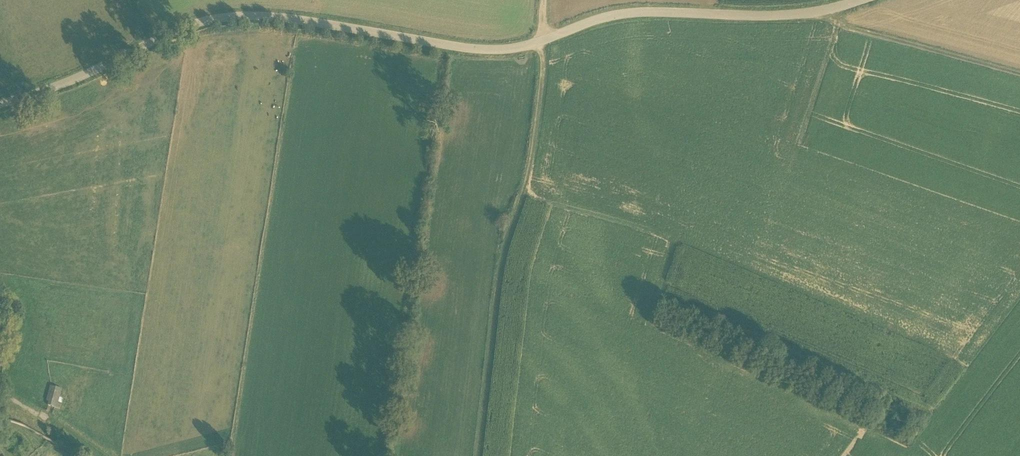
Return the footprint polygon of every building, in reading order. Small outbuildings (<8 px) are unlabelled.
[(61,409),(62,404),(59,403),(63,389),(50,386),(46,401),(49,401),(48,406),(61,409)]
